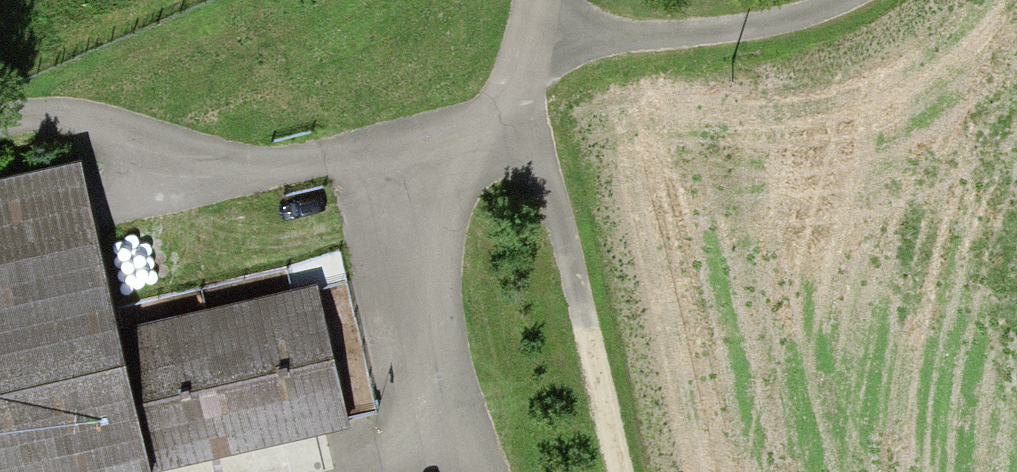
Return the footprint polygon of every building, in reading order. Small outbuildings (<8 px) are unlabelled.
[(0,171),(0,471),(119,471),(153,464),(121,325),(81,152),(0,171)] [(317,279),(121,325),(153,464),(349,419),(317,279)]
